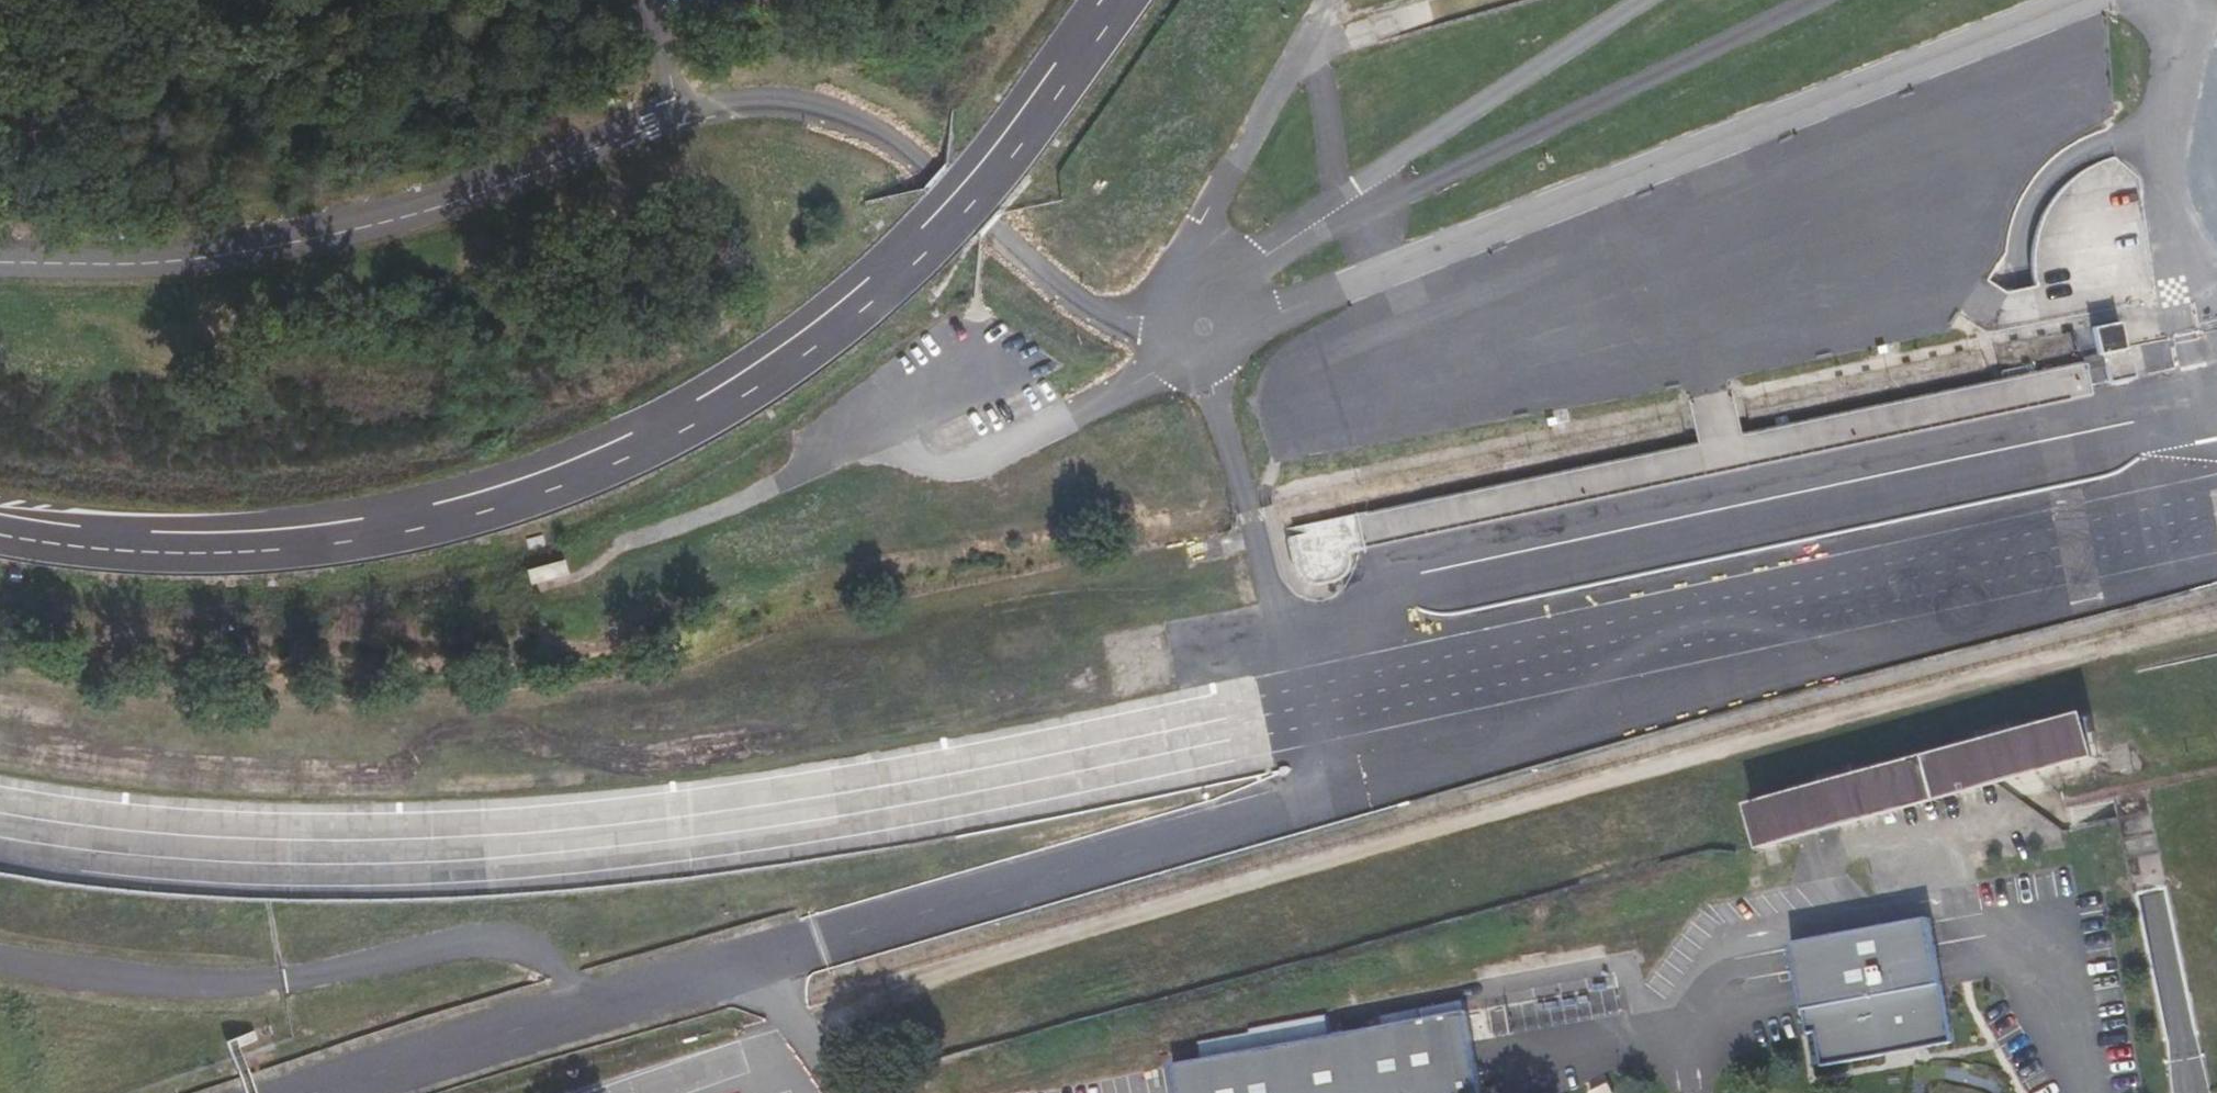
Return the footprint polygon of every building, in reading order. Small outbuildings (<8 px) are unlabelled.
[(2093,355),(2099,384),(2126,379),(2120,350),(2115,351),(2109,323),(2082,329),(2087,356),(2093,355)] [(2164,339),(2129,346),(2134,370),(2156,365),(2154,354),(2167,352),(2164,339)] [(2074,367),(1343,520),(1351,555),(2081,400),(2075,374),(2074,369),(2074,367)] [(1336,558),(1351,555),(1343,520),(1284,532),(1286,540),(1293,571),(1295,574),(1298,576),(1302,577),(1322,572),(1325,569),(1326,566),(1326,560),(1336,558)] [(1337,568),(1336,558),(1326,560),(1326,566),(1325,569),(1322,572),(1302,577),(1298,576),(1295,574),(1293,571),(1286,540),(1277,542),(1284,574),(1287,581),(1294,586),(1302,587),(1327,581),(1334,575),(1337,568)] [(1770,855),(2108,762),(2095,717),(1758,809),(1770,855)] [(1953,1043),(1930,918),(1791,944),(1808,1034),(1817,1032),(1823,1067),(1885,1055),(1885,1051),(1928,1043),(1929,1047),(1953,1043)] [(1465,1012),(1172,1065),(1177,1092),(1480,1092),(1465,1012)]
